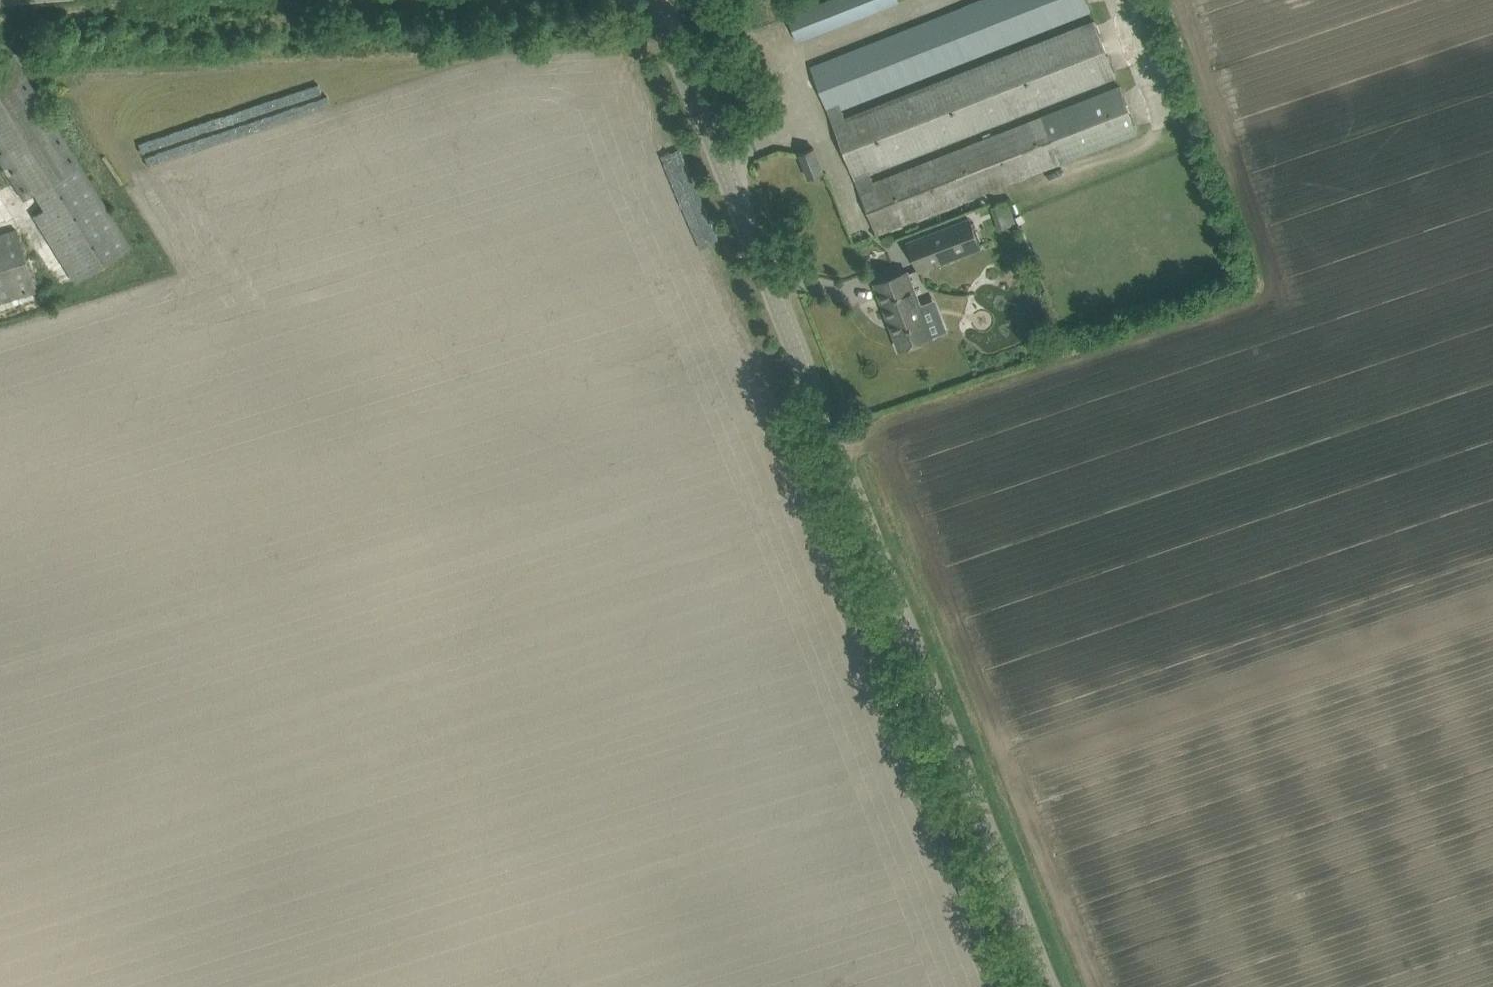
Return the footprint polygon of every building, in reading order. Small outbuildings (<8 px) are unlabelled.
[(799,41),(901,2),(900,0),(828,0),(788,15),(799,41)] [(830,112),(838,135),(850,165),(878,233),(896,226),(1064,161),(1137,132),(1120,88),(1046,116),(878,182),(874,184),(869,173),(1117,77),(1094,20),(845,118),(842,108),(1090,12),(1085,0),(986,0),(962,9),(812,67),(830,112)] [(51,240),(36,249),(58,285),(72,275),(76,282),(131,248),(22,70),(11,54),(0,61),(0,157),(51,240)] [(800,154),(810,179),(825,173),(815,148),(800,154)] [(992,213),(999,230),(1018,222),(1011,205),(992,213)] [(980,247),(970,219),(909,243),(920,270),(980,247)] [(34,293),(36,293),(17,229),(0,234),(0,318),(10,316),(11,318),(39,309),(34,293)] [(908,271),(895,277),(876,284),(901,349),(920,342),(933,337),(908,271)]
